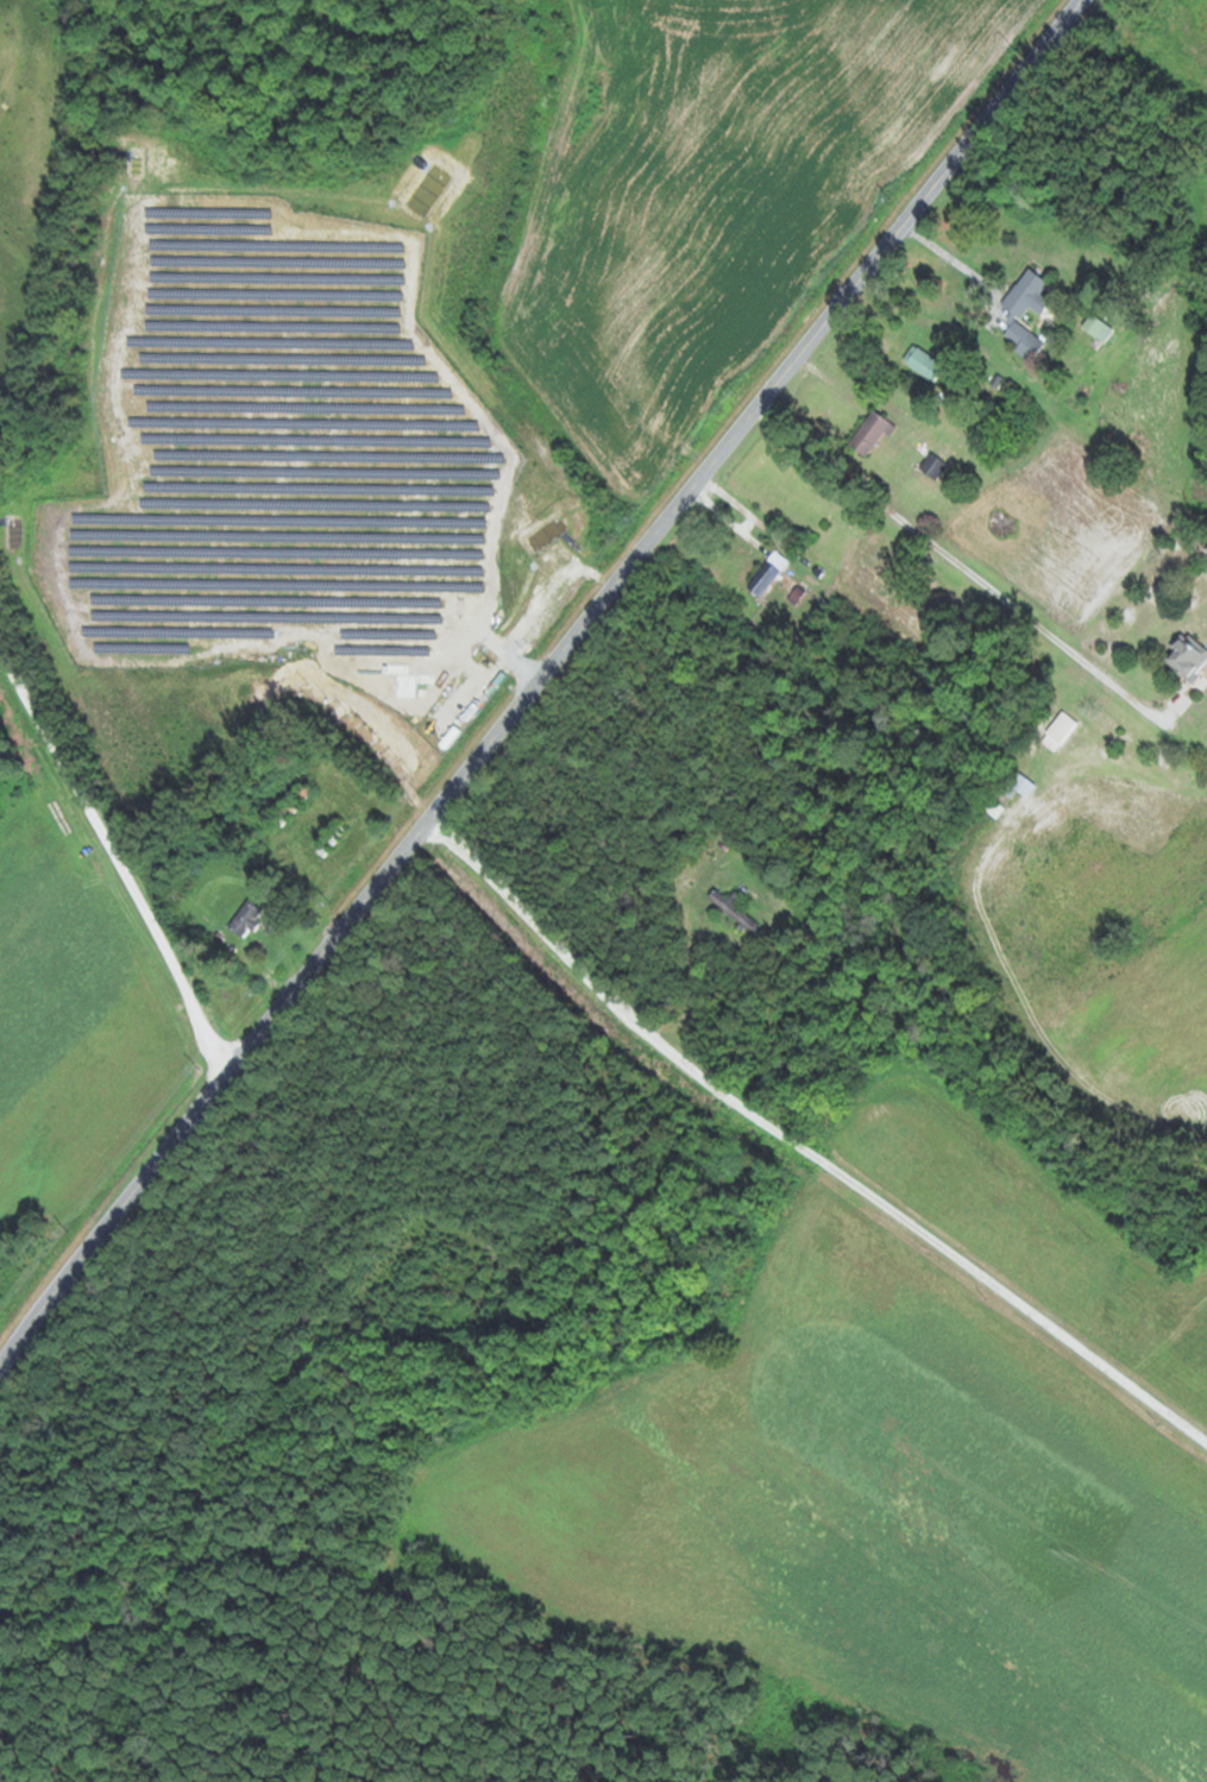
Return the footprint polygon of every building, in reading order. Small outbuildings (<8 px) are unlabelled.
[(1043,341),(1017,323),(1029,306),(1040,314),(1050,301),(1039,293),(1047,282),(1027,267),(1000,305),(1013,314),(997,336),(1030,360),(1043,341)] [(1081,325),(1102,341),(1112,329),(1091,313),(1081,325)] [(932,381),(943,364),(912,344),(901,362),(932,381)] [(888,434),(894,426),(871,409),(841,449),(859,463),(883,431),(888,434)] [(744,586),(758,598),(779,570),(765,559),(744,586)] [(1186,631),(1161,657),(1188,683),(1206,662),(1206,651),(1186,631)] [(1054,753),(1078,724),(1062,711),(1038,740),(1054,753)] [(312,789),(302,782),(273,822),(282,829),(312,789)] [(726,898),(714,888),(707,898),(751,932),(758,923),(737,907),(743,900),(732,891),(726,898)] [(225,926),(243,940),(264,912),(245,898),(225,926)]
